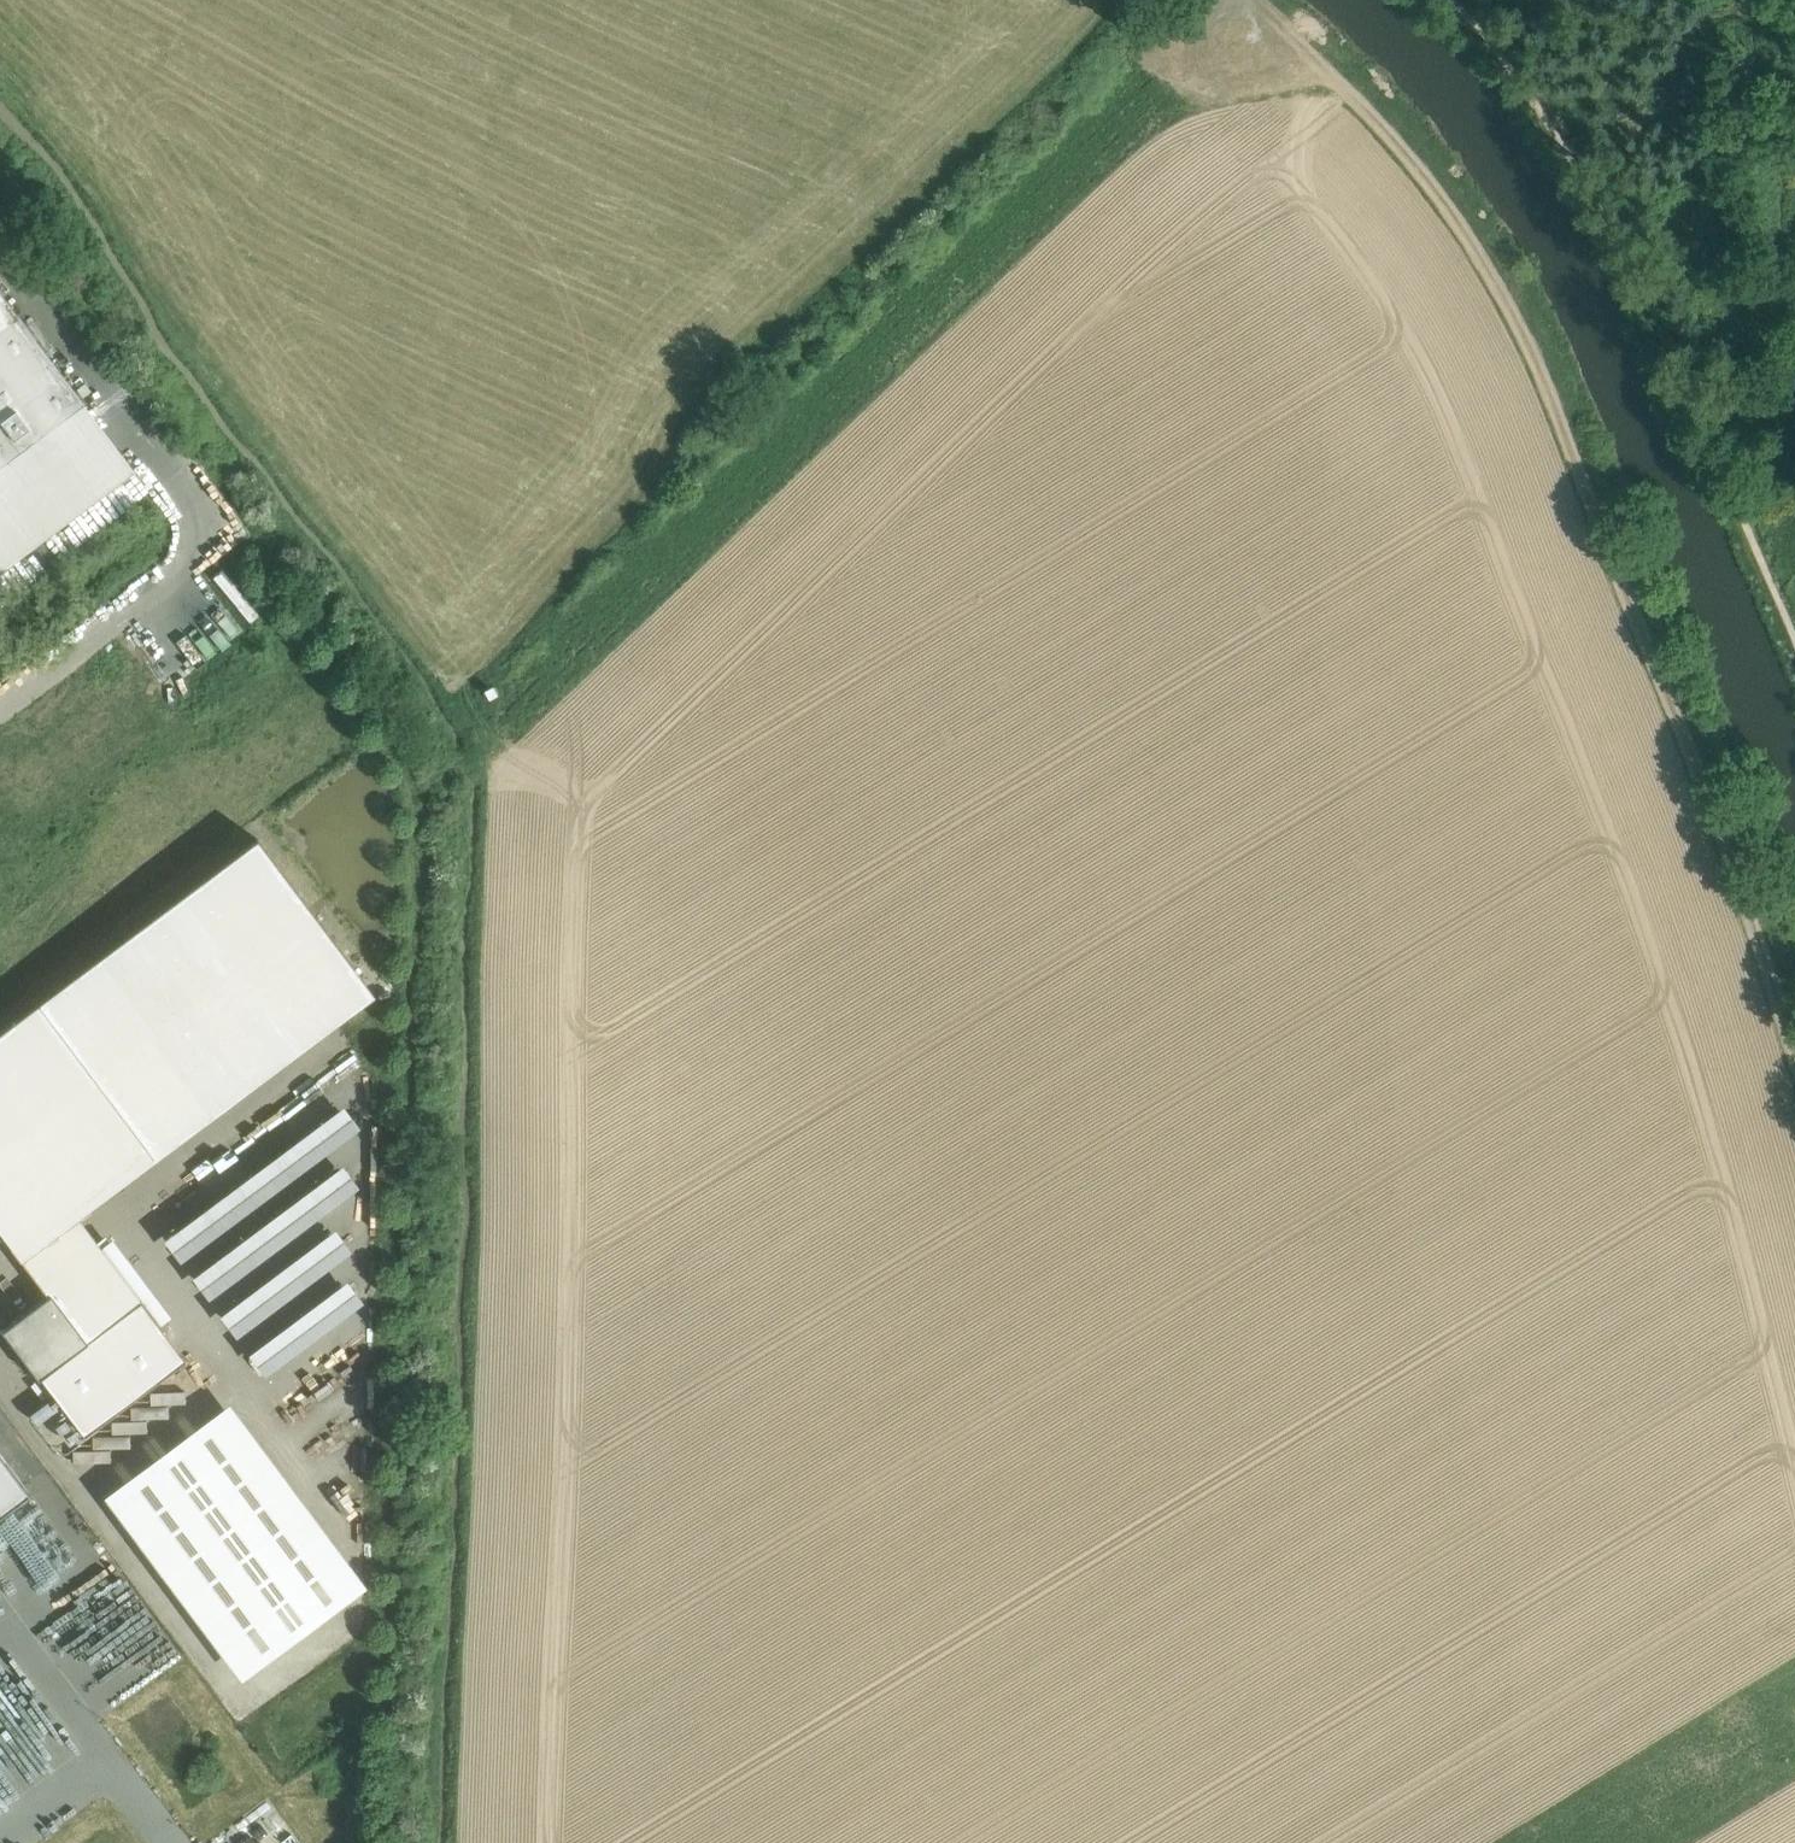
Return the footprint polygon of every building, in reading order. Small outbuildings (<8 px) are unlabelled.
[(21,319),(0,290),(0,335),(21,319)] [(0,335),(0,466),(84,402),(21,319),(0,335)] [(302,1169),(293,1174),(300,1186),(340,1161),(330,1146),(361,1127),(348,1105),(286,1143),(302,1169)] [(321,1213),(361,1184),(346,1164),(306,1193),(321,1213)] [(52,1292),(2,1330),(39,1378),(41,1377),(88,1341),(88,1340),(52,1292)] [(141,1300),(88,1340),(88,1341),(41,1377),(85,1434),(186,1359),(141,1300)] [(108,1488),(236,1678),(368,1589),(239,1399),(108,1488)] [(31,1491),(0,1450),(0,1514),(31,1491)]
